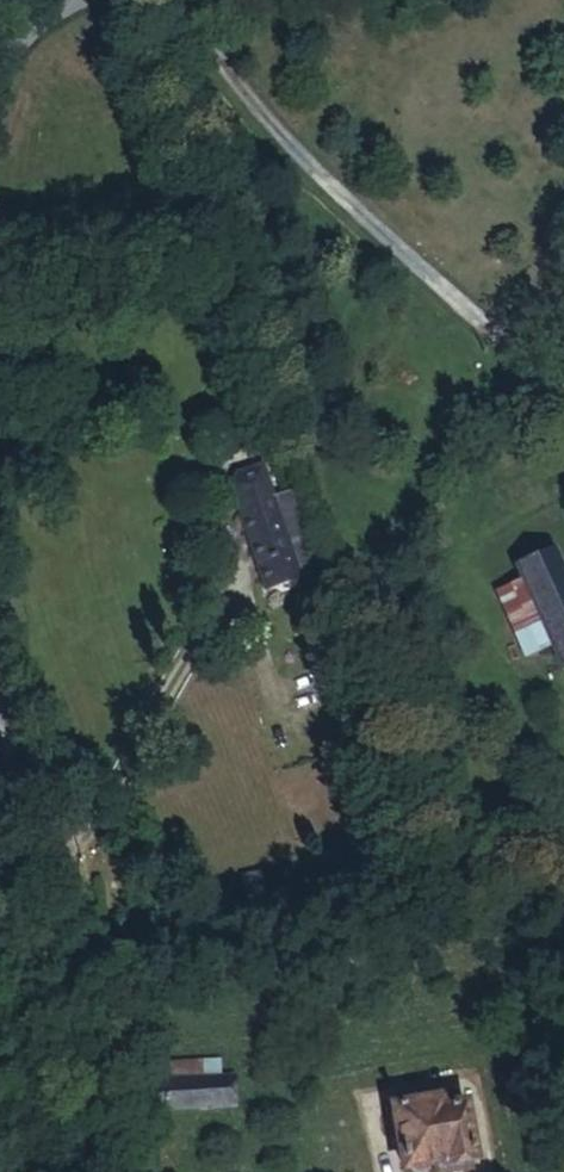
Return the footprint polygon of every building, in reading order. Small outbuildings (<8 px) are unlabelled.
[(236,502),(265,493),(257,470),(236,476),(238,483),(231,486),(236,502)] [(266,590),(291,581),(267,500),(265,493),(236,502),(266,590)] [(291,581),(310,575),(284,495),(267,500),(291,581)] [(563,618),(563,513),(561,502),(527,513),(533,535),(548,586),(557,613),(560,619),(563,618)] [(531,590),(548,586),(533,535),(515,541),(531,590)] [(128,1111),(218,1102),(214,1066),(125,1074),(128,1111)] [(392,1170),(469,1158),(459,1097),(382,1109),(392,1170)]
